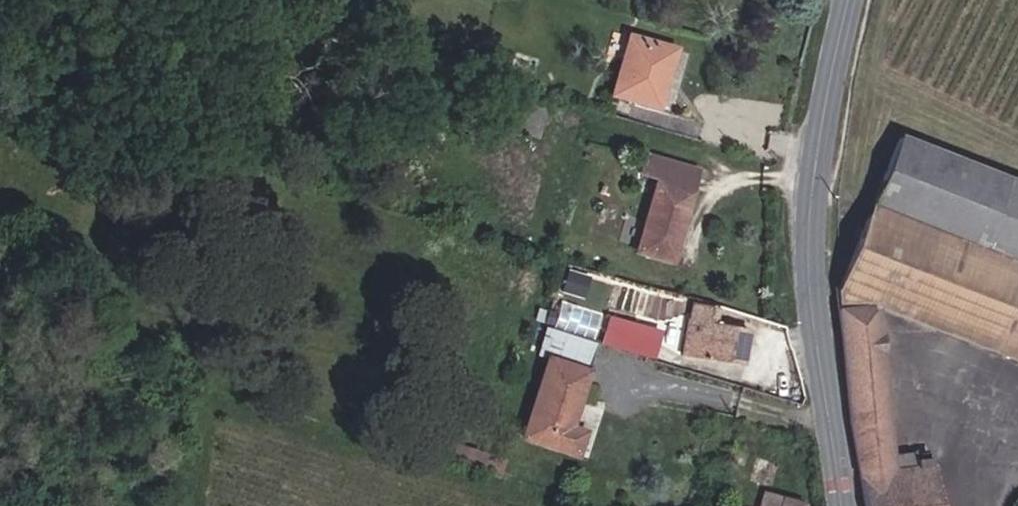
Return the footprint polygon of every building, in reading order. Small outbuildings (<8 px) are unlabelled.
[(612,97),(661,109),(678,47),(628,35),(612,97)] [(898,129),(863,223),(855,220),(847,247),(855,250),(840,300),(849,415),(864,505),(942,505),(937,465),(933,465),(931,450),(914,452),(915,467),(897,469),(878,301),(908,312),(940,225),(1017,256),(1017,176),(898,129)] [(660,196),(644,254),(675,261),(699,171),(612,147),(605,172),(625,177),(631,188),(660,196)] [(631,188),(625,177),(605,172),(603,180),(631,188)] [(1017,353),(1017,256),(940,225),(908,312),(1017,353)] [(565,290),(586,294),(589,276),(569,273),(565,290)] [(555,331),(598,337),(602,309),(559,303),(555,331)] [(598,342),(619,347),(625,318),(604,314),(598,342)] [(683,352),(743,358),(746,323),(686,315),(683,352)] [(546,328),(540,351),(591,365),(597,343),(546,328)] [(587,436),(566,430),(585,374),(551,363),(525,440),(580,457),(587,436)]
